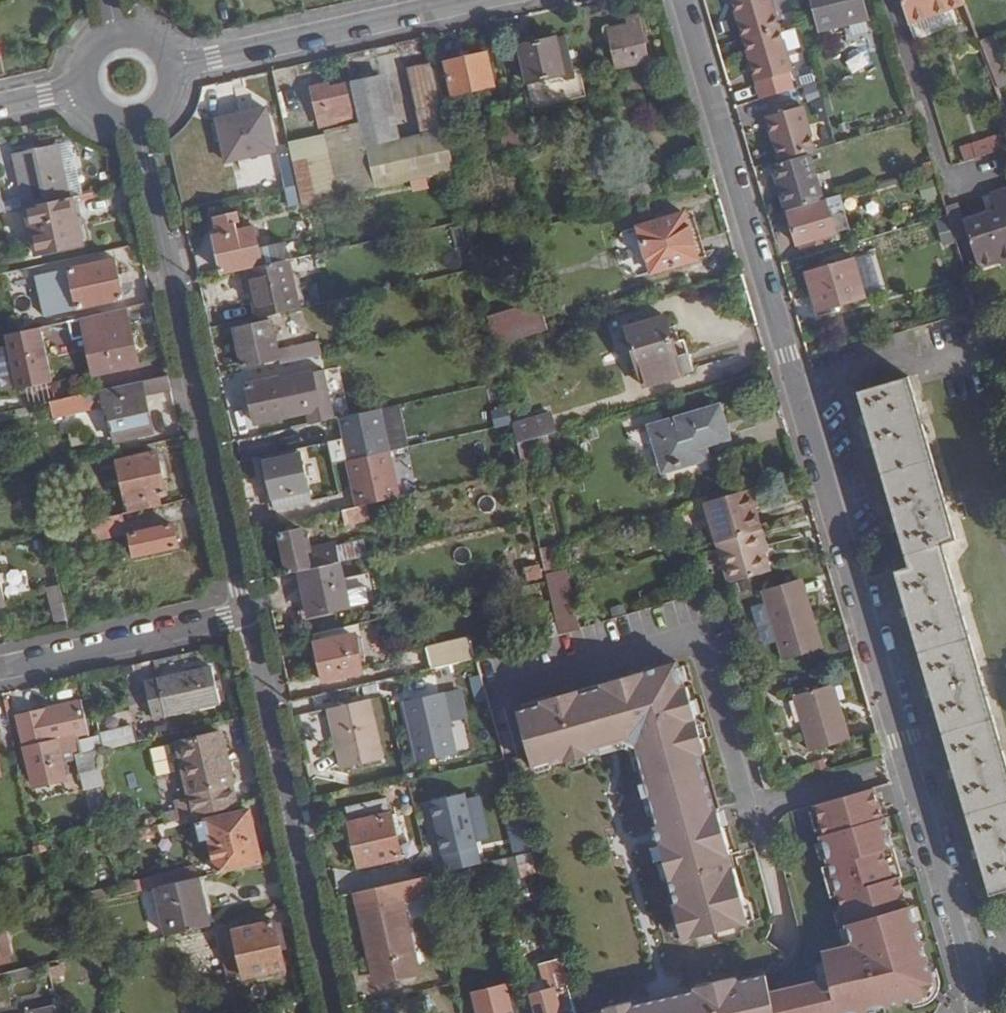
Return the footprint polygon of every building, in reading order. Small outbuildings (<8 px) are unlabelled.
[(736,11),(742,9),(739,0),(733,0),(736,11)] [(770,0),(739,0),(742,9),(737,12),(744,37),(752,63),(757,61),(761,78),(791,70),(770,0)] [(819,31),(865,19),(861,0),(812,0),(819,31)] [(908,24),(964,3),(963,0),(901,0),(908,24)] [(607,30),(615,68),(649,62),(640,16),(626,19),(627,26),(607,30)] [(867,23),(842,29),(846,46),(871,41),(867,23)] [(1003,25),(976,35),(978,40),(993,35),(1005,31),(1003,25)] [(986,62),(1001,56),(993,35),(978,40),(986,62)] [(565,36),(519,46),(533,108),(586,96),(580,71),(574,72),(565,36)] [(486,54),(445,63),(451,94),(493,85),(486,54)] [(996,85),(1005,81),(1005,68),(1001,56),(986,62),(996,85)] [(752,63),(756,79),(761,78),(757,61),(752,63)] [(351,82),(361,124),(375,189),(454,171),(430,64),(407,69),(420,135),(400,139),(386,74),(351,82)] [(310,87),(313,97),(331,93),(330,88),(329,83),(310,87)] [(331,93),(313,97),(320,128),(353,121),(344,85),(330,88),(331,93)] [(772,133),(779,160),(814,149),(801,106),(772,115),(777,131),(772,133)] [(265,110),(216,120),(226,162),(274,151),(265,110)] [(519,143),(513,111),(497,114),(504,146),(519,143)] [(772,115),(767,116),(772,133),(777,131),(772,115)] [(324,135),(288,143),(290,153),(298,186),(302,205),(302,206),(375,189),(361,124),(323,132),(324,135)] [(959,148),(964,162),(1005,148),(1000,134),(959,148)] [(14,155),(25,208),(69,198),(57,145),(14,155)] [(279,156),(286,188),(298,186),(290,153),(279,156)] [(777,179),(786,211),(788,211),(823,200),(810,155),(780,164),(784,176),(777,179)] [(784,176),(780,164),(773,165),(777,179),(784,176)] [(945,208),(937,183),(923,186),(933,219),(947,215),(945,208)] [(298,186),(286,188),(291,207),(302,205),(298,186)] [(969,236),(978,267),(999,261),(1002,267),(1005,266),(1005,189),(990,194),(995,212),(964,222),(969,236)] [(850,228),(840,195),(823,200),(788,211),(797,244),(850,228)] [(69,198),(25,208),(36,255),(82,245),(71,198),(69,198)] [(959,203),(945,208),(947,215),(955,240),(969,236),(964,222),(959,203)] [(213,237),(222,275),(247,270),(263,266),(254,228),(240,231),(238,222),(240,222),(238,213),(213,219),(215,228),(219,227),(220,236),(213,237)] [(684,214),(638,227),(652,273),(698,259),(684,214)] [(285,243),(264,246),(266,262),(287,259),(285,243)] [(298,308),(287,260),(263,266),(247,270),(258,317),(298,308)] [(854,260),(806,274),(817,310),(865,296),(854,260)] [(69,270),(78,309),(92,306),(122,300),(114,261),(69,270)] [(51,262),(32,266),(36,284),(55,279),(51,262)] [(122,300),(92,306),(94,315),(124,308),(122,300)] [(489,318),(487,318),(494,347),(547,331),(538,303),(489,318)] [(57,323),(48,325),(52,343),(85,336),(94,376),(137,366),(124,308),(94,315),(57,323)] [(38,316),(40,327),(48,325),(57,323),(54,313),(38,316)] [(665,317),(626,329),(645,386),(693,372),(688,354),(678,357),(665,317)] [(287,363),(322,355),(319,343),(277,351),(271,322),(235,330),(243,366),(278,358),(280,364),(287,363)] [(53,381),(40,327),(7,335),(19,389),(53,381)] [(991,361),(999,358),(1004,356),(999,341),(995,342),(986,345),(991,361)] [(9,373),(6,348),(0,349),(0,374),(9,373)] [(282,379),(248,385),(256,424),(288,417),(308,412),(311,424),(336,418),(333,406),(325,370),(293,377),(293,380),(282,382),(282,379)] [(171,391),(167,375),(57,400),(48,402),(52,419),(108,406),(116,441),(152,432),(144,397),(171,391)] [(858,392),(870,436),(893,515),(908,568),(895,571),(910,623),(935,708),(957,783),(979,860),(990,895),(1005,890),(1005,760),(943,543),(956,540),(909,376),(858,392)] [(57,400),(53,381),(19,389),(23,408),(48,402),(57,400)] [(719,406),(650,426),(664,472),(709,459),(705,447),(730,440),(719,406)] [(339,418),(349,461),(390,452),(380,409),(339,418)] [(533,439),(556,432),(551,414),(512,426),(516,444),(533,439)] [(533,439),(516,444),(522,470),(533,519),(541,551),(556,546),(533,439)] [(347,461),(358,506),(365,505),(401,497),(390,452),(349,461),(347,461)] [(130,513),(161,505),(159,497),(166,495),(156,453),(117,461),(117,462),(130,513)] [(272,501),(309,493),(301,454),(264,463),(272,501)] [(121,515),(130,513),(117,462),(108,464),(121,515)] [(759,506),(753,488),(748,489),(753,508),(759,506)] [(753,508),(748,489),(705,502),(718,542),(758,531),(761,530),(753,508)] [(312,502),(309,493),(272,501),(275,510),(312,502)] [(46,532),(76,525),(69,497),(46,502),(49,516),(43,517),(46,532)] [(718,542),(705,502),(696,505),(701,525),(705,524),(711,545),(718,542)] [(358,506),(327,513),(331,526),(346,522),(346,526),(368,521),(365,505),(358,506)] [(89,522),(102,520),(99,509),(87,511),(89,522)] [(46,532),(45,532),(48,543),(92,534),(93,541),(126,534),(121,515),(102,520),(89,522),(76,525),(46,532)] [(153,524),(129,530),(135,558),(178,548),(172,524),(154,529),(153,524)] [(340,562),(366,556),(363,541),(308,553),(303,530),(279,535),(288,574),(298,571),(340,562)] [(758,531),(718,542),(730,584),(770,572),(758,531)] [(562,571),(556,546),(541,551),(547,582),(557,623),(559,635),(580,629),(566,570),(562,571)] [(350,608),(340,562),(298,571),(309,617),(350,608)] [(539,565),(524,568),(528,582),(542,579),(539,565)] [(800,579),(795,581),(808,621),(813,620),(800,579)] [(808,621),(795,581),(763,590),(784,661),(822,649),(813,620),(808,621)] [(54,622),(66,620),(58,586),(46,589),(54,622)] [(378,654),(370,621),(313,634),(324,682),(363,673),(359,658),(378,654)] [(533,643),(559,635),(557,623),(529,633),(533,643)] [(427,647),(432,669),(474,659),(469,638),(427,647)] [(540,705),(518,712),(533,766),(563,758),(564,761),(586,754),(586,751),(623,741),(634,746),(657,823),(654,825),(677,904),(674,905),(683,939),(748,920),(715,806),(711,807),(696,755),(702,753),(682,682),(679,683),(673,663),(598,685),(599,689),(577,695),(576,691),(539,701),(540,705)] [(159,690),(147,693),(152,718),(219,702),(211,667),(156,680),(159,690)] [(144,683),(147,693),(159,690),(156,680),(144,683)] [(832,684),(827,685),(835,710),(840,709),(832,684)] [(835,710),(827,685),(795,696),(812,752),(849,741),(840,709),(835,710)] [(418,763),(457,754),(443,694),(403,703),(418,763)] [(790,727),(799,723),(791,698),(781,701),(790,727)] [(369,699),(328,709),(342,768),(383,758),(369,699)] [(55,742),(66,740),(87,735),(80,702),(16,717),(33,786),(64,779),(55,742)] [(118,715),(96,720),(99,734),(100,737),(103,750),(136,743),(132,725),(120,728),(118,715)] [(173,801),(178,820),(238,807),(221,735),(178,745),(189,797),(173,801)] [(82,784),(104,779),(98,751),(103,750),(100,737),(67,746),(70,757),(76,756),(82,784)] [(155,776),(168,774),(163,747),(151,749),(155,776)] [(885,1010),(899,1006),(924,1001),(934,985),(927,962),(922,945),(912,909),(909,909),(900,879),(891,881),(890,876),(883,853),(889,852),(895,850),(887,820),(884,821),(883,819),(876,796),(875,791),(816,808),(817,811),(824,834),(825,838),(822,839),(823,844),(828,861),(830,868),(838,897),(846,926),(852,947),(847,948),(823,953),(826,967),(829,980),(814,983),(771,993),(775,1012),(869,1012),(885,1010)] [(445,872),(480,864),(465,794),(430,802),(445,872)] [(882,794),(876,796),(883,819),(889,817),(882,794)] [(387,798),(346,808),(359,867),(401,857),(387,798)] [(216,874),(262,863),(250,809),(203,820),(203,823),(197,824),(200,840),(208,839),(216,874)] [(818,836),(824,834),(817,811),(811,812),(818,836)] [(822,863),(828,861),(823,844),(817,846),(822,863)] [(497,883),(537,872),(531,852),(491,862),(495,875),(497,883)] [(889,852),(883,853),(890,876),(895,875),(889,852)] [(158,887),(197,878),(194,866),(155,875),(158,887)] [(833,899),(838,897),(830,868),(824,869),(833,899)] [(370,917),(385,983),(419,975),(401,899),(430,892),(426,876),(355,893),(361,919),(370,917)] [(166,937),(208,927),(197,878),(158,887),(154,888),(166,937)] [(63,898),(65,908),(84,904),(82,894),(63,898)] [(846,926),(841,909),(836,911),(841,928),(846,926)] [(918,909),(913,910),(922,945),(928,943),(918,909)] [(376,986),(385,983),(370,917),(361,919),(376,986)] [(274,922),(218,935),(227,973),(242,970),(244,978),(285,969),(274,922)] [(842,930),(847,948),(852,947),(847,929),(842,930)] [(530,996),(535,1012),(577,1012),(562,959),(550,962),(558,988),(530,996)] [(924,1001),(899,1006),(900,1012),(923,1007),(925,1007),(926,1006),(928,1006),(929,1005),(930,1004),(931,1003),(932,1003),(933,1002),(935,1000),(935,999),(936,998),(937,997),(938,995),(938,994),(939,992),(939,991),(939,989),(939,988),(939,987),(939,985),(939,983),(933,960),(927,962),(934,985),(924,1001)] [(49,969),(51,980),(65,978),(62,965),(49,969)] [(814,982),(814,983),(829,980),(826,967),(823,968),(814,982)] [(771,993),(766,975),(737,982),(735,980),(696,989),(696,992),(633,1007),(632,1005),(607,1011),(607,1012),(775,1012),(771,993)] [(508,984),(473,993),(478,1012),(516,1012),(508,984)]
